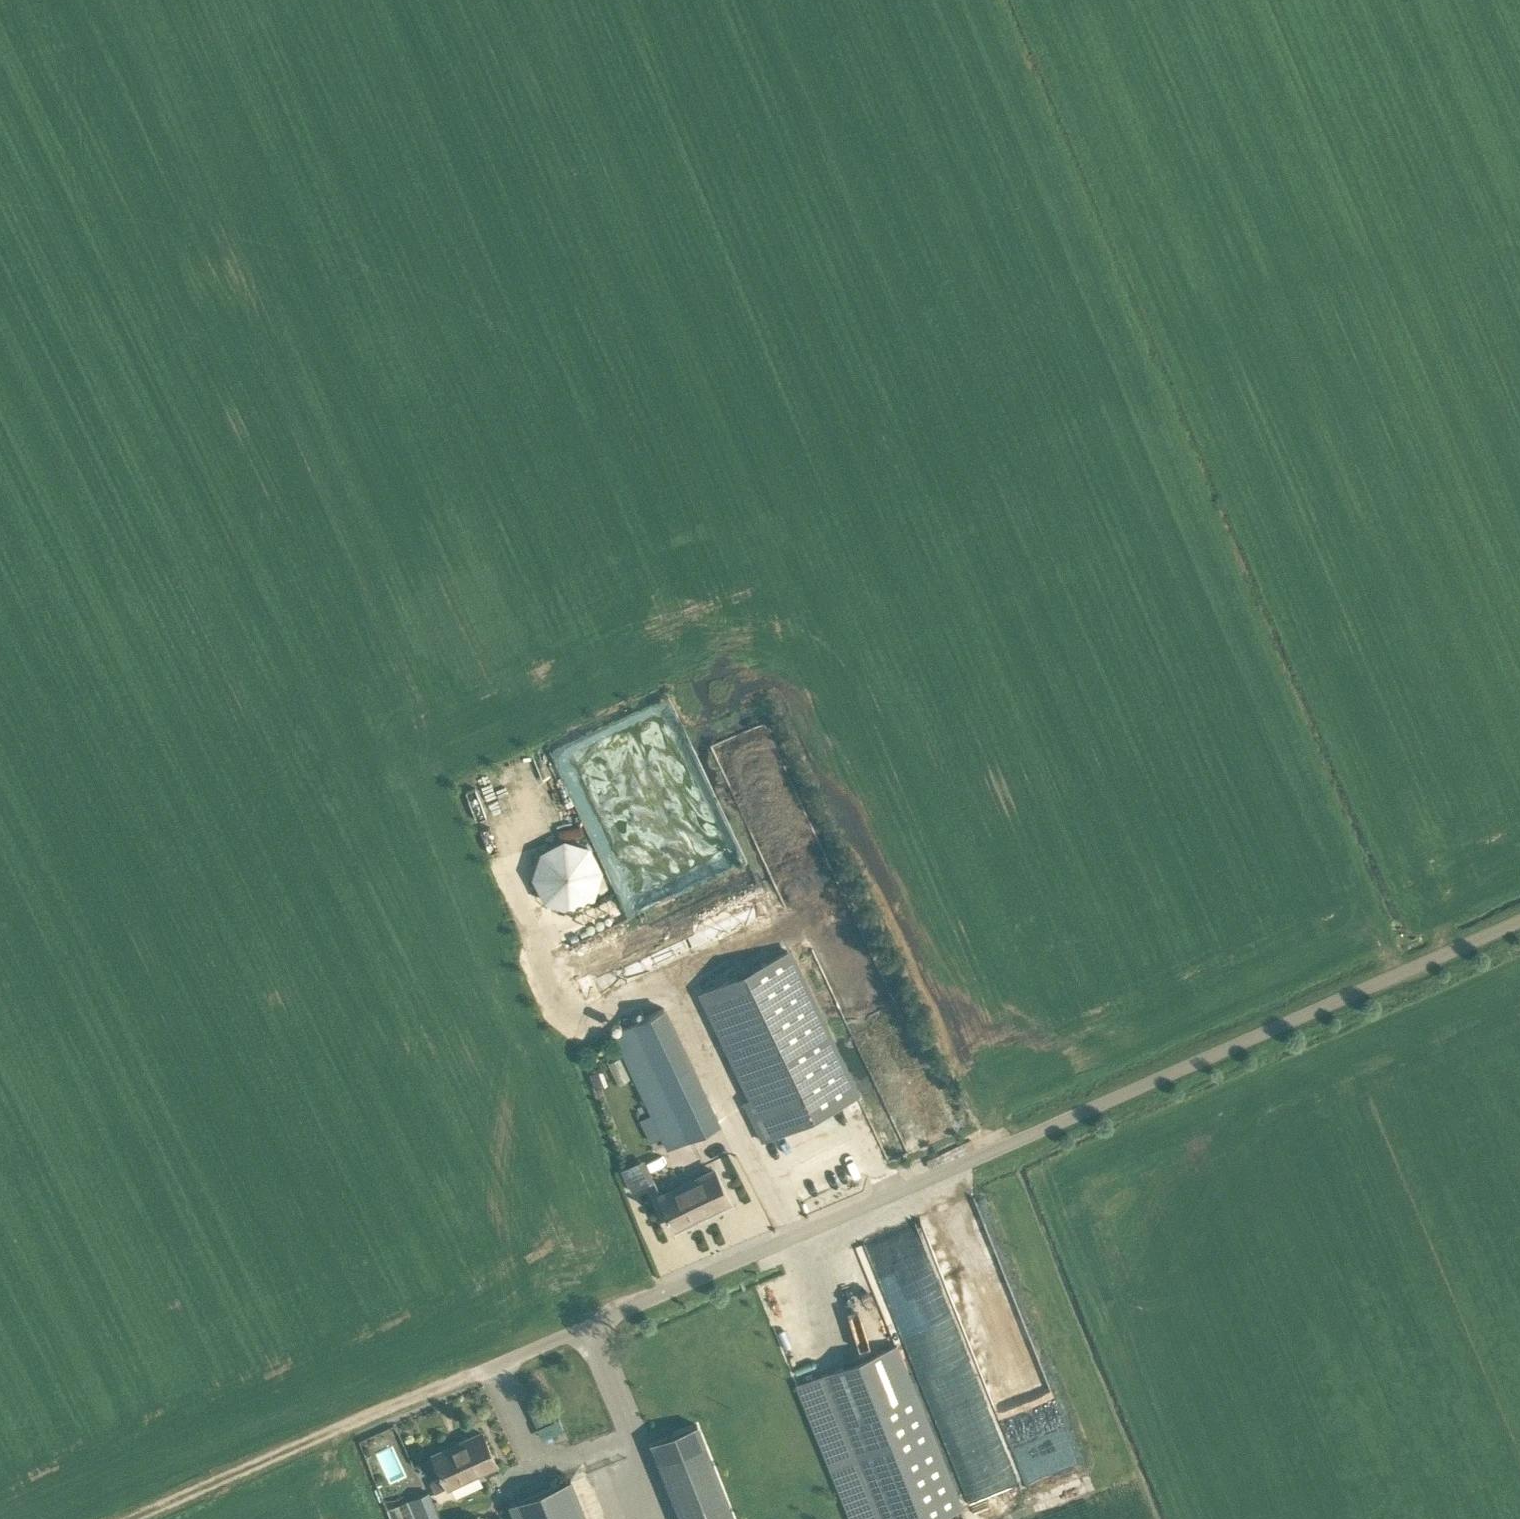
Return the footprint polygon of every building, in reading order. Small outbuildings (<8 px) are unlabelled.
[(565,837),(540,849),(532,876),(544,900),(571,909),(595,896),(604,870),(591,845),(565,837)] [(576,977),(587,1001),(771,914),(760,890),(576,977)] [(857,1094),(848,1076),(786,950),(700,991),(762,1117),(771,1135),(857,1094)] [(718,1122),(663,1007),(612,1032),(667,1146),(718,1122)] [(608,1083),(602,1068),(590,1072),(596,1087),(608,1083)] [(623,1166),(634,1188),(657,1177),(647,1155),(623,1166)] [(729,1199),(721,1181),(715,1169),(661,1195),(667,1208),(665,1209),(667,1213),(669,1212),(675,1225),(729,1199)] [(897,1342),(889,1324),(853,1338),(861,1357),(825,1371),(797,1382),(852,1518),(931,1518),(963,1506),(897,1342)] [(530,1404),(542,1436),(563,1429),(551,1397),(530,1404)] [(705,1441),(698,1422),(652,1440),(683,1518),(736,1518),(705,1441)] [(1014,1450),(1028,1482),(1082,1459),(1069,1427),(1014,1450)] [(498,1465),(490,1449),(482,1431),(434,1453),(440,1466),(438,1467),(447,1488),(498,1465)] [(572,1478),(510,1502),(517,1518),(588,1518),(572,1478)] [(431,1489),(410,1497),(418,1518),(442,1518),(431,1489)]
